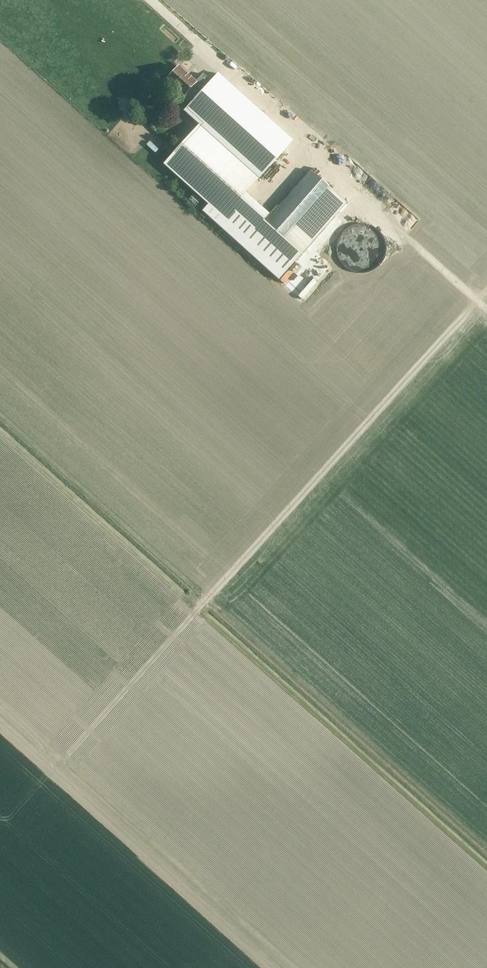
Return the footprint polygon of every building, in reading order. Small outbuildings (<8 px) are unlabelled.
[(260,177),(285,150),(293,140),(218,73),(211,80),(203,73),(202,75),(196,81),(179,67),(165,82),(182,97),(183,96),(191,103),(183,111),(198,124),(175,150),(163,164),(208,204),(202,211),(279,279),(300,256),(347,203),(328,187),(329,186),(310,170),(279,206),(276,206),(269,215),(245,194),(260,177)]
